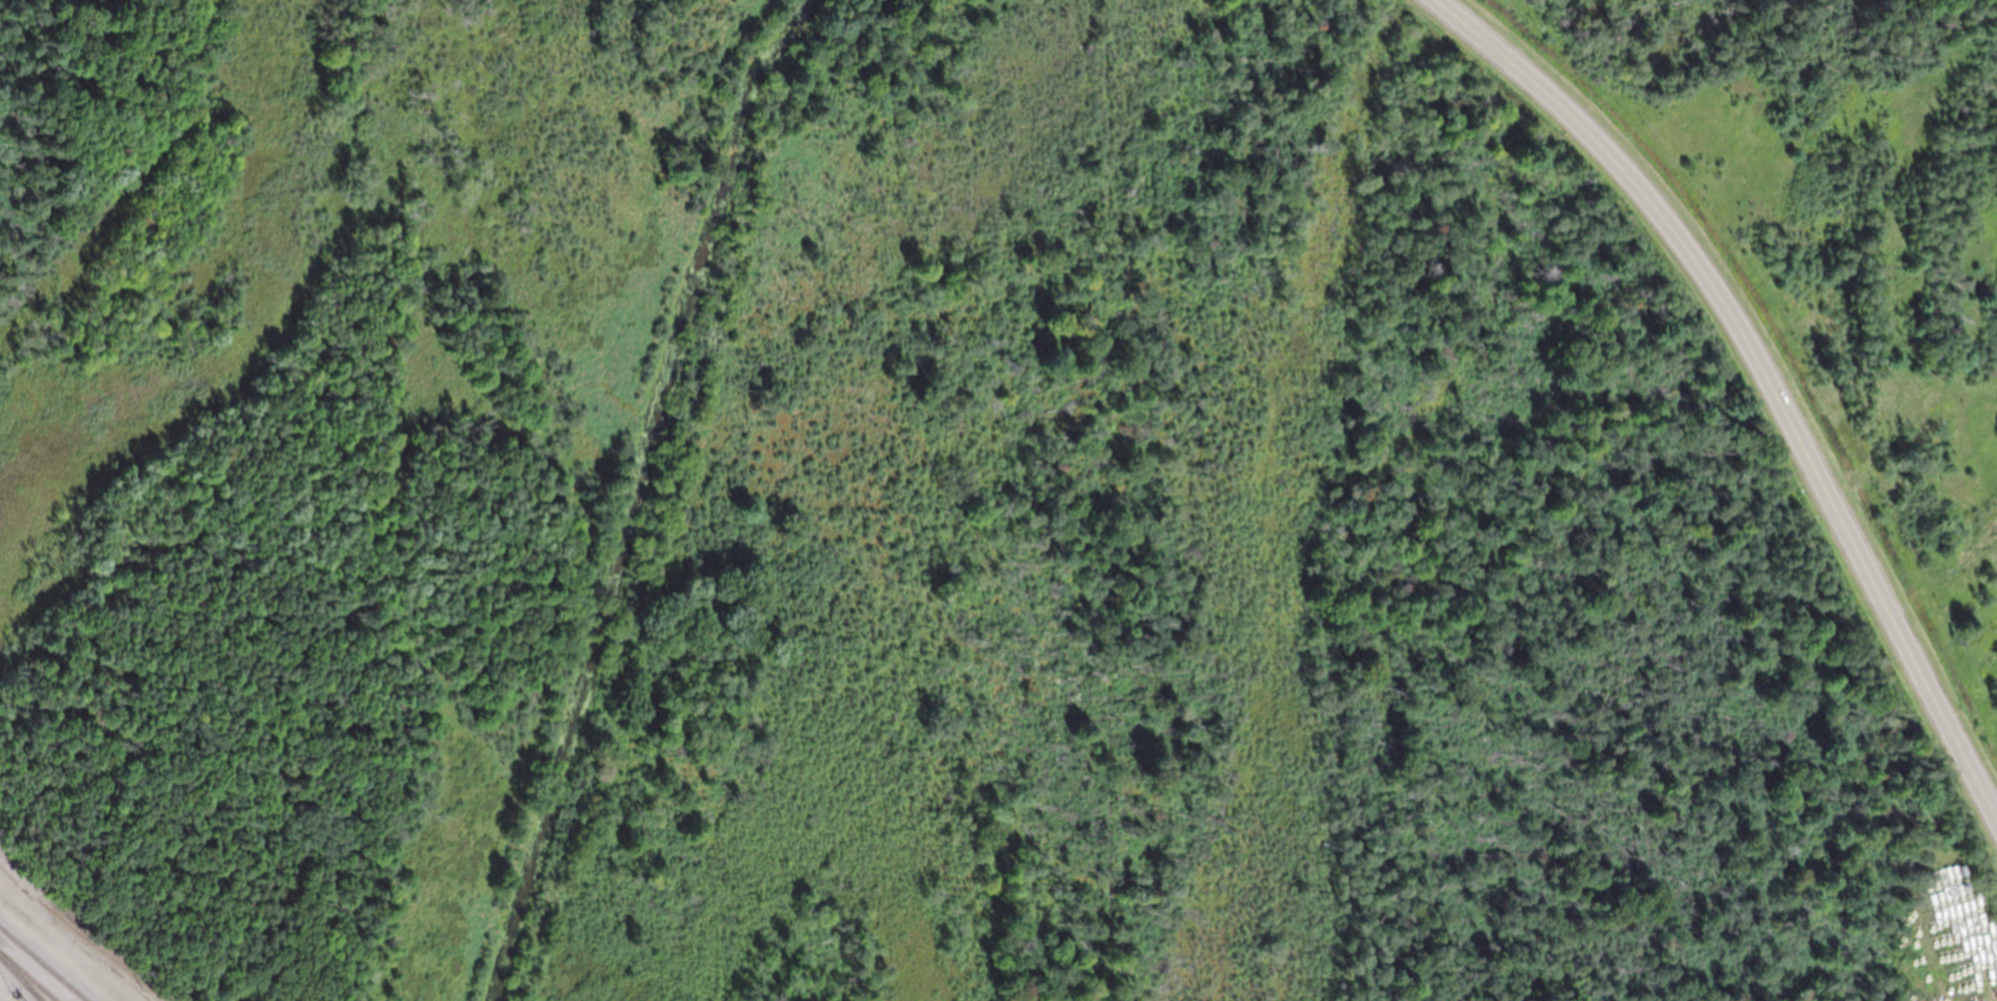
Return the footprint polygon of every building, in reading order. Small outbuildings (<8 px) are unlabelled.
[(28,998),(24,1000),(20,1000),(17,997),(23,992),(28,998)]
